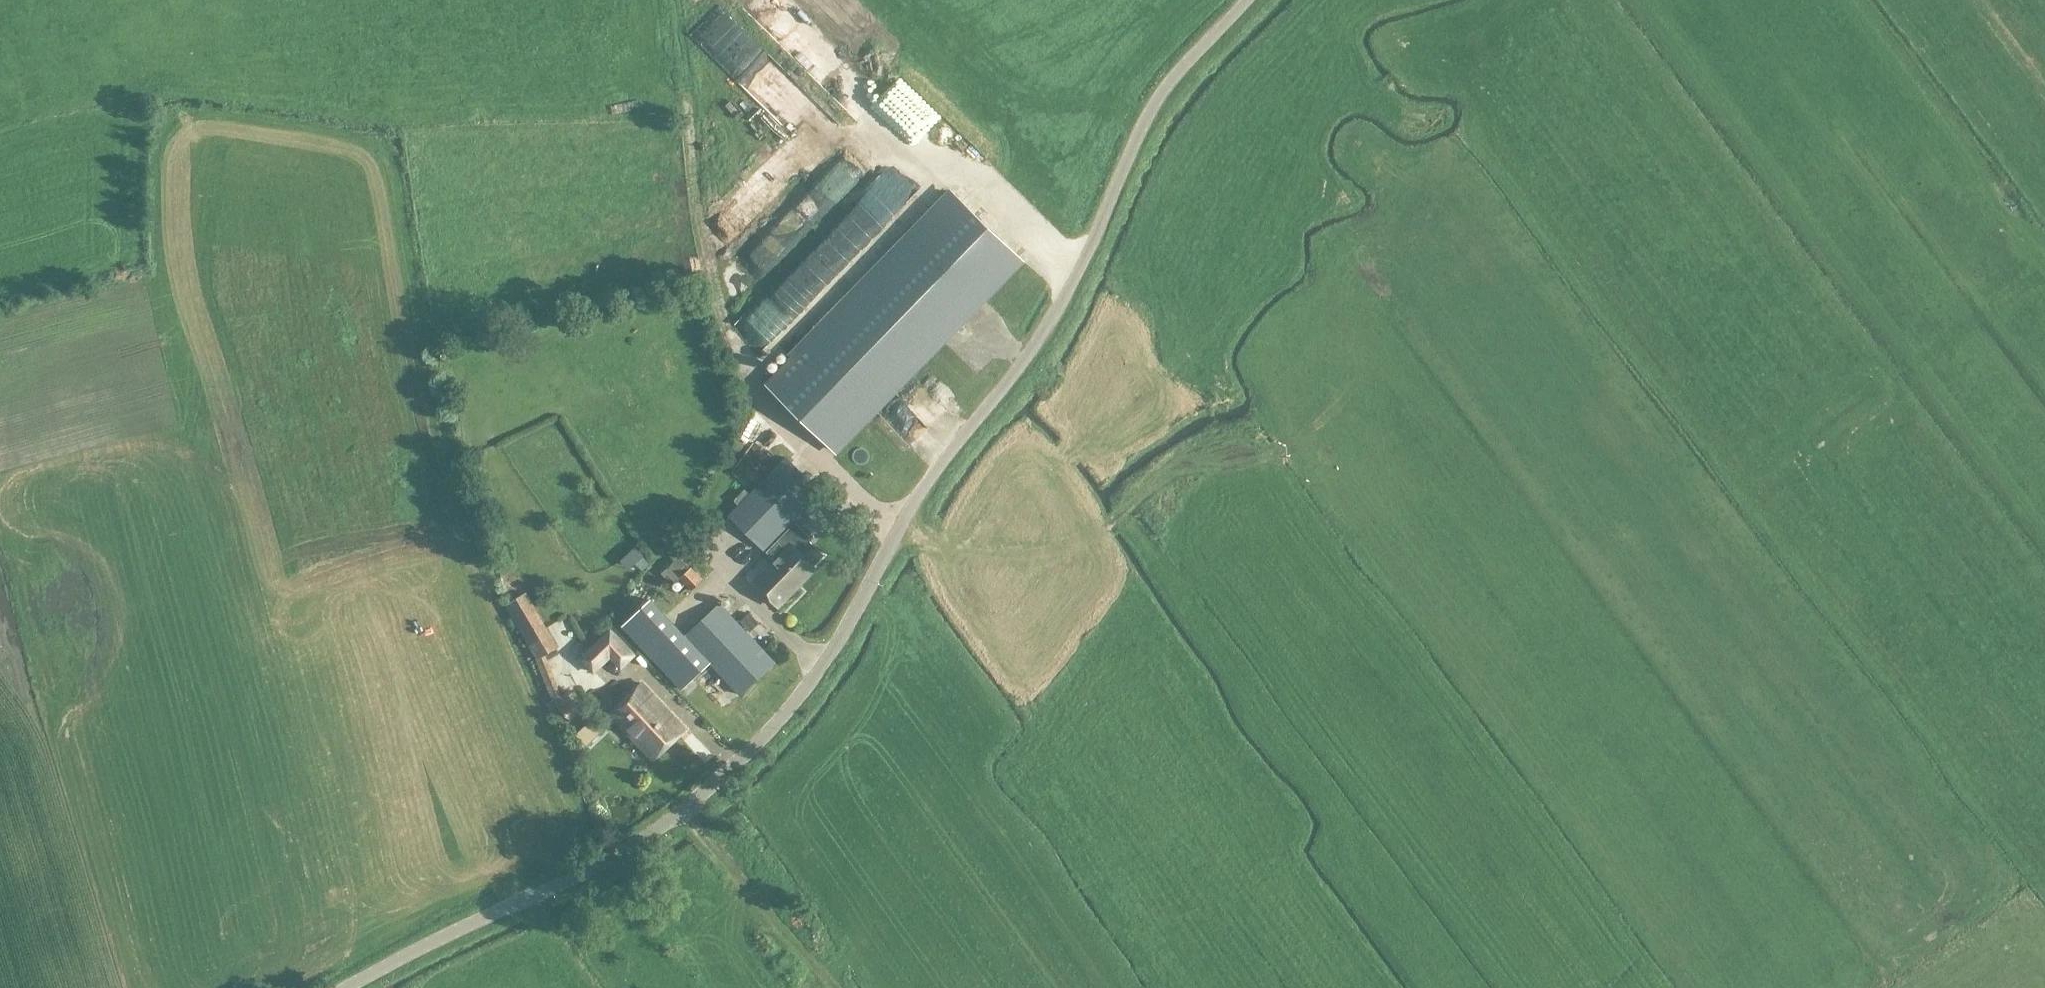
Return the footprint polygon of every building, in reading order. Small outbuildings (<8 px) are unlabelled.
[(1021,260),(952,193),(766,384),(835,451),(1021,260)] [(756,338),(770,349),(781,345),(795,327),(812,321),(850,273),(836,262),(807,273),(801,258),(810,247),(789,230),(779,234),(772,243),(776,257),(796,272),(805,269),(809,280),(786,310),(750,323),(756,338)] [(765,254),(735,286),(755,304),(785,272),(765,254)] [(920,419),(910,427),(923,443),(933,435),(920,419)] [(765,549),(822,491),(786,457),(729,515),(765,549)] [(806,513),(815,521),(820,515),(812,507),(806,513)] [(823,555),(809,541),(812,538),(796,523),(768,551),(776,560),(754,582),(778,606),(796,588),(794,586),(799,580),(800,581),(814,567),(815,568),(816,567),(813,565),(822,556),(823,556),(823,555)] [(692,590),(704,580),(692,567),(680,577),(692,590)] [(522,595),(507,603),(516,619),(531,611),(522,595)] [(622,627),(681,690),(709,664),(740,696),(775,663),(720,604),(685,637),(650,601),(622,627)] [(554,650),(542,630),(527,638),(539,658),(554,650)] [(621,668),(634,655),(611,631),(581,660),(593,673),(610,657),(621,668)] [(653,761),(686,730),(642,684),(610,715),(653,761)] [(573,700),(572,701),(566,694),(555,704),(570,720),(581,709),(573,700)] [(576,734),(587,745),(604,729),(593,718),(576,734)]
